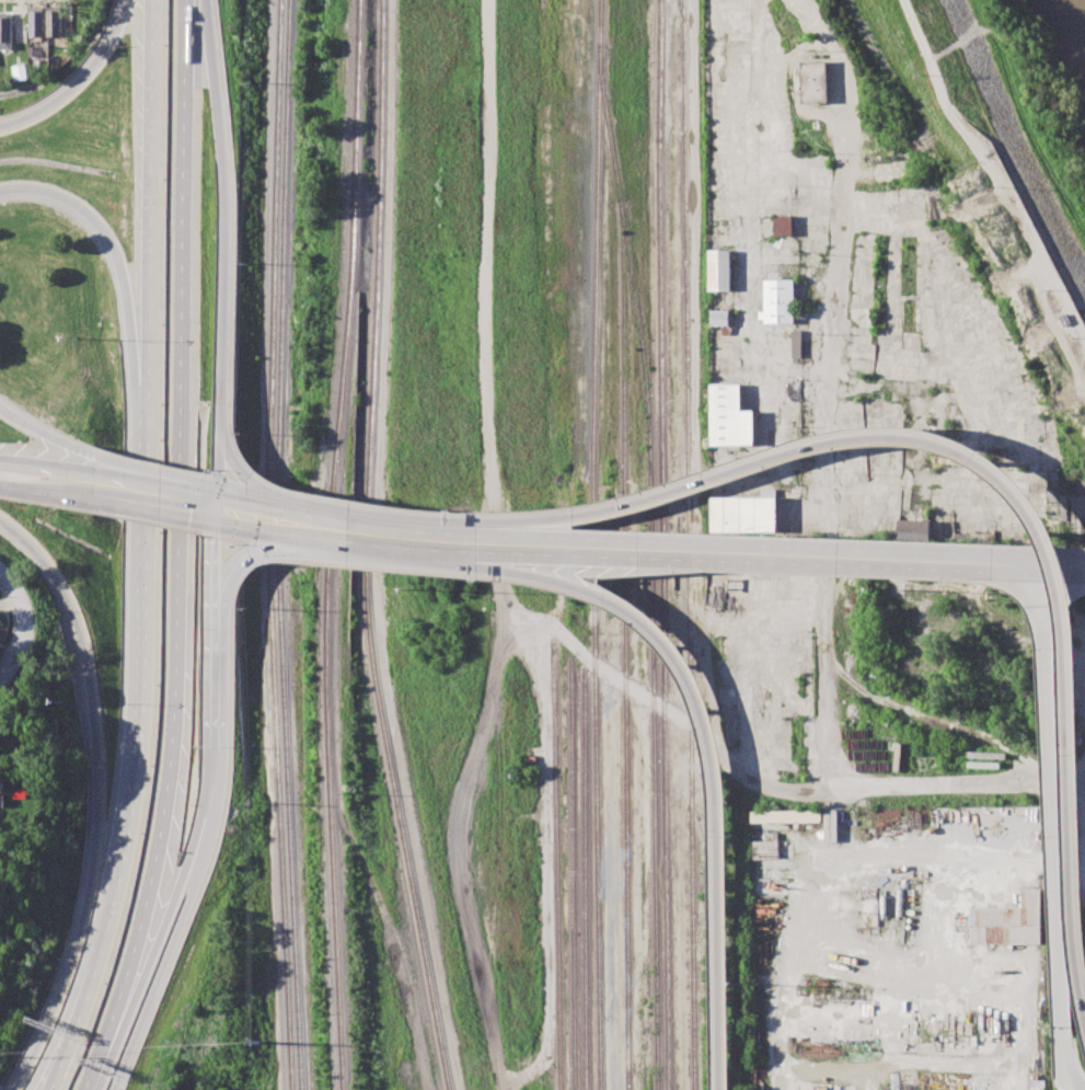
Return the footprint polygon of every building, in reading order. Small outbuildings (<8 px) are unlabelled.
[(31,38),(31,10),(45,10),(45,38),(31,38)] [(48,37),(48,10),(64,10),(64,36),(48,37)] [(11,48),(0,49),(0,13),(11,13),(11,48)] [(801,102),(829,102),(828,60),(800,60),(801,102)] [(12,66),(26,64),(28,80),(15,82),(12,66)] [(775,236),(794,234),(793,215),(775,216),(775,236)] [(708,290),(731,290),(731,250),(708,250),(708,290)] [(764,310),(764,279),(795,279),(795,323),(764,323),(764,319),(759,319),(759,310),(764,310)] [(797,318),(797,308),(807,308),(807,318),(797,318)] [(712,325),(729,325),(729,309),(711,309),(712,325)] [(801,357),(801,330),(792,330),(792,357),(801,357)] [(788,399),(789,382),(792,382),(792,381),(801,381),(801,400),(792,400),(792,399),(788,399)] [(711,445),(755,445),(755,410),(740,410),(740,383),(711,383),(711,445)] [(711,532),(778,531),(778,496),(711,497),(711,532)] [(929,531),(930,521),(898,520),(898,530),(929,531)] [(961,812),(1006,812),(1006,829),(961,829),(961,812)] [(970,908),(1023,907),(1021,888),(1042,888),(1043,944),(970,945),(970,908)]
